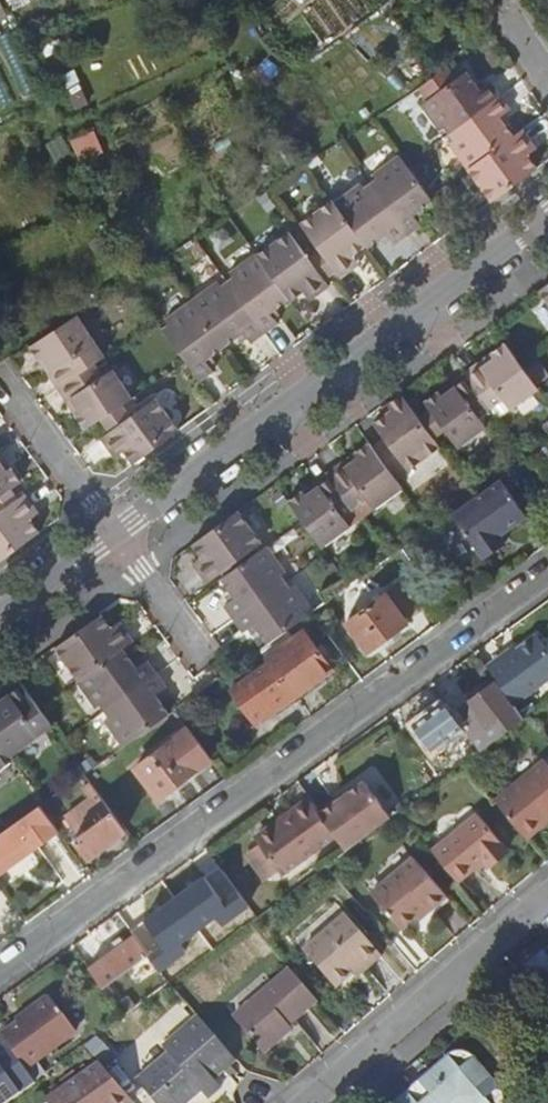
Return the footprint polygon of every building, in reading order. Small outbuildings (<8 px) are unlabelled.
[(445,128),(450,134),(499,98),(489,85),(479,92),(465,74),(422,106),(440,131),(445,128)] [(450,143),(468,170),(512,138),(499,119),(509,112),(499,98),(450,134),(454,140),(450,143)] [(468,170),(491,202),(537,169),(528,157),(523,151),(533,144),(523,131),(468,170)] [(523,151),(528,157),(537,150),(533,144),(523,151)] [(377,180),(370,185),(408,237),(421,227),(414,216),(433,202),(400,157),(373,176),(377,180)] [(361,184),(334,204),(366,247),(368,250),(387,237),(394,246),(408,237),(370,185),(365,189),(361,184)] [(332,201),(301,224),(319,250),(335,271),(341,279),(354,269),(347,260),(353,256),(366,247),(334,204),(332,201)] [(288,233),(257,255),(290,301),(290,302),(302,293),(308,289),(315,298),(328,288),(322,280),(307,259),(288,233)] [(307,259),(322,280),(335,271),(319,250),(307,259)] [(227,283),(264,334),(278,325),(270,315),(290,301),(256,254),(229,273),(234,278),(227,283)] [(347,260),(354,269),(359,265),(353,256),(347,260)] [(191,301),(224,347),(244,334),(251,344),(264,334),(227,283),(221,288),(217,282),(191,301)] [(540,291),(547,302),(547,285),(540,291)] [(308,289),(302,293),(309,302),(315,298),(308,289)] [(169,326),(162,330),(200,381),(213,372),(205,361),(224,347),(191,301),(165,320),(169,326)] [(77,316),(30,348),(39,362),(45,359),(61,385),(93,363),(104,357),(77,316)] [(495,359),(468,378),(491,410),(503,402),(510,411),(539,390),(506,344),(492,355),(495,359)] [(492,355),(466,374),(468,378),(495,359),(492,355)] [(45,359),(39,362),(56,388),(61,385),(45,359)] [(93,363),(61,385),(79,411),(74,414),(84,430),(99,420),(113,411),(123,404),(131,398),(112,369),(102,376),(93,363)] [(466,374),(440,392),(443,396),(468,378),(466,374)] [(440,392),(425,402),(430,409),(446,432),(458,448),(487,428),(480,418),(491,410),(468,378),(443,396),(440,392)] [(79,411),(61,385),(56,388),(74,414),(79,411)] [(385,438),(373,447),(396,480),(440,449),(434,441),(427,431),(418,418),(403,396),(389,405),(393,410),(387,414),(375,424),(385,438)] [(124,453),(132,464),(178,431),(155,399),(131,416),(101,439),(111,453),(120,447),(124,453)] [(113,411),(99,420),(108,433),(131,416),(123,404),(113,411)] [(393,410),(389,405),(383,409),(387,414),(393,410)] [(418,418),(427,431),(434,441),(446,432),(430,409),(418,418)] [(358,457),(332,476),(355,508),(367,499),(374,509),(402,488),(396,480),(373,447),(370,443),(356,453),(358,457)] [(120,447),(111,453),(116,459),(124,453),(120,447)] [(11,467),(0,451),(0,460),(7,470),(11,467)] [(356,453),(329,472),(332,476),(358,457),(356,453)] [(11,488),(20,482),(11,467),(7,470),(0,460),(0,495),(11,488)] [(329,472),(304,490),(307,495),(332,476),(329,472)] [(304,490),(289,501),(321,547),(350,526),(344,517),(355,508),(332,476),(307,495),(304,490)] [(503,479),(453,514),(485,558),(507,543),(502,535),(529,516),(503,479)] [(18,498),(11,488),(0,495),(0,511),(18,498)] [(40,531),(30,518),(26,512),(34,505),(25,493),(18,498),(0,511),(0,560),(40,531)] [(26,512),(30,518),(39,512),(34,505),(26,512)] [(238,511),(193,544),(201,556),(206,562),(197,568),(207,582),(220,572),(242,557),(262,542),(238,511)] [(224,605),(234,618),(284,582),(280,576),(285,572),(267,546),(246,561),(221,579),(235,597),(224,605)] [(193,563),(197,568),(206,562),(201,556),(193,563)] [(242,557),(220,572),(223,577),(246,561),(242,557)] [(254,625),(268,644),(312,613),(313,613),(294,585),(289,589),(284,582),(234,618),(243,632),(254,625)] [(346,622),(369,652),(408,624),(405,620),(421,609),(401,582),(346,622)] [(56,648),(79,681),(122,649),(133,641),(123,628),(115,634),(111,628),(102,615),(56,648)] [(111,628),(115,634),(123,628),(119,622),(111,628)] [(268,659),(270,664),(295,698),(333,671),(306,632),(268,659)] [(490,670),(512,701),(515,704),(521,700),(547,680),(547,649),(538,635),(490,670)] [(100,704),(104,711),(157,674),(147,661),(137,669),(122,649),(79,681),(77,682),(96,707),(100,704)] [(270,664),(231,691),(255,726),(295,698),(270,664)] [(104,721),(123,748),(169,715),(155,695),(166,687),(157,674),(104,711),(109,717),(104,721)] [(0,693),(0,700),(10,692),(20,705),(31,697),(18,679),(0,693)] [(460,724),(480,752),(525,718),(515,704),(512,701),(509,703),(495,685),(469,704),(471,707),(456,718),(460,724)] [(12,754),(51,725),(31,697),(20,705),(10,692),(0,700),(0,737),(12,754)] [(454,715),(443,699),(412,722),(429,746),(460,724),(456,718),(454,715)] [(515,704),(525,718),(530,715),(531,714),(521,700),(515,704)] [(471,707),(469,704),(454,715),(456,718),(471,707)] [(189,728),(137,770),(161,800),(212,759),(189,728)] [(15,757),(12,754),(0,737),(0,768),(15,757)] [(529,841),(547,825),(547,824),(546,821),(547,820),(547,762),(546,759),(496,801),(529,841)] [(320,814),(337,838),(347,851),(392,817),(366,781),(320,814)] [(70,834),(74,840),(89,858),(125,832),(107,807),(92,784),(83,790),(90,801),(66,819),(75,831),(70,834)] [(320,814),(310,800),(294,812),(296,816),(286,823),(283,819),(256,839),(261,845),(278,870),(283,877),(337,838),(320,814)] [(0,835),(0,862),(26,843),(32,851),(59,832),(40,807),(0,835)] [(294,812),(283,819),(286,823),(296,816),(294,812)] [(434,851),(459,882),(476,869),(484,861),(488,865),(490,868),(510,851),(479,814),(434,851)] [(278,870),(261,845),(247,855),(265,880),(278,870)] [(415,858),(372,894),(403,930),(417,917),(428,908),(430,911),(447,896),(415,858)] [(484,861),(476,869),(479,873),(488,865),(484,861)] [(182,893),(141,923),(145,928),(135,935),(137,939),(147,953),(168,938),(163,932),(189,913),(196,924),(220,906),(201,879),(189,887),(182,893)] [(182,893),(189,887),(187,884),(179,889),(182,893)] [(447,896),(430,911),(434,915),(450,900),(447,896)] [(244,904),(232,913),(241,926),(254,917),(244,904)] [(393,947),(356,904),(315,941),(347,978),(364,963),(374,954),(378,960),(393,947)] [(428,908),(417,917),(420,920),(430,911),(428,908)] [(134,935),(89,968),(104,988),(149,955),(147,953),(137,939),(135,935),(134,935)] [(527,966),(541,983),(547,976),(547,956),(545,952),(534,960),(527,966)] [(374,954),(364,963),(368,968),(378,960),(374,954)] [(316,1001),(288,969),(232,1019),(263,1055),(283,1037),(279,1033),(288,1026),(316,1001)] [(34,1014),(2,1037),(24,1070),(76,1032),(50,997),(31,1011),(34,1014)] [(198,1017),(162,1049),(166,1054),(134,1082),(153,1102),(187,1102),(199,1092),(206,1100),(220,1088),(212,1079),(206,1073),(230,1052),(198,1017)] [(279,1033),(283,1037),(291,1030),(288,1026),(279,1033)] [(34,1085),(2,1037),(0,1039),(0,1102),(9,1102),(34,1085)] [(393,1102),(503,1102),(504,1102),(505,1100),(505,1098),(505,1096),(505,1095),(505,1094),(505,1092),(504,1091),(503,1090),(502,1088),(492,1076),(476,1057),(470,1052),(468,1050),(467,1050),(465,1049),(464,1049),(462,1049),(461,1049),(460,1049),(457,1050),(455,1050),(453,1052),(451,1053),(449,1055),(393,1102)] [(206,1073),(212,1079),(222,1071),(229,1079),(234,1075),(226,1066),(235,1058),(230,1052),(206,1073)] [(98,1065),(47,1102),(48,1102),(131,1102),(98,1065)]
